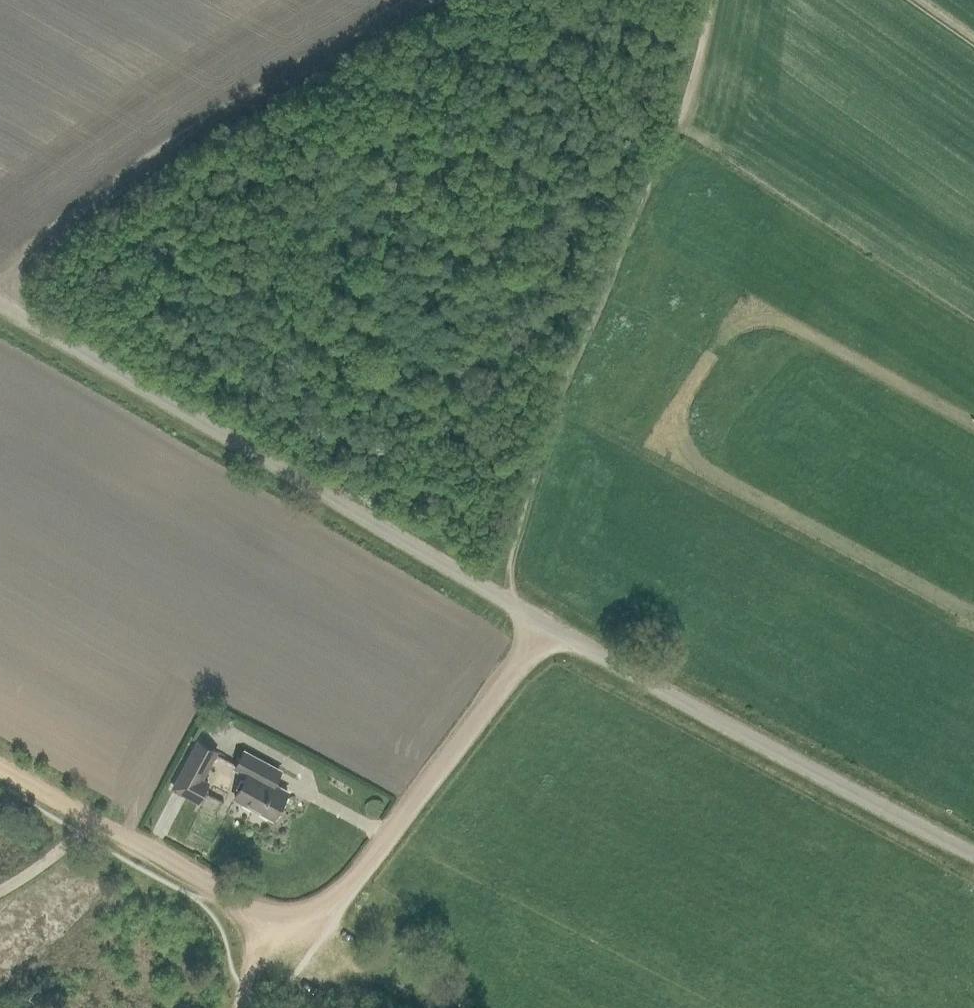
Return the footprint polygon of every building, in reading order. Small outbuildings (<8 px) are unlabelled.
[(218,752),(196,741),(180,773),(173,787),(200,801),(210,781),(204,778),(218,752)] [(283,773),(265,763),(244,752),(235,768),(247,775),(235,798),(273,819),(288,793),(275,786),(283,773)]
